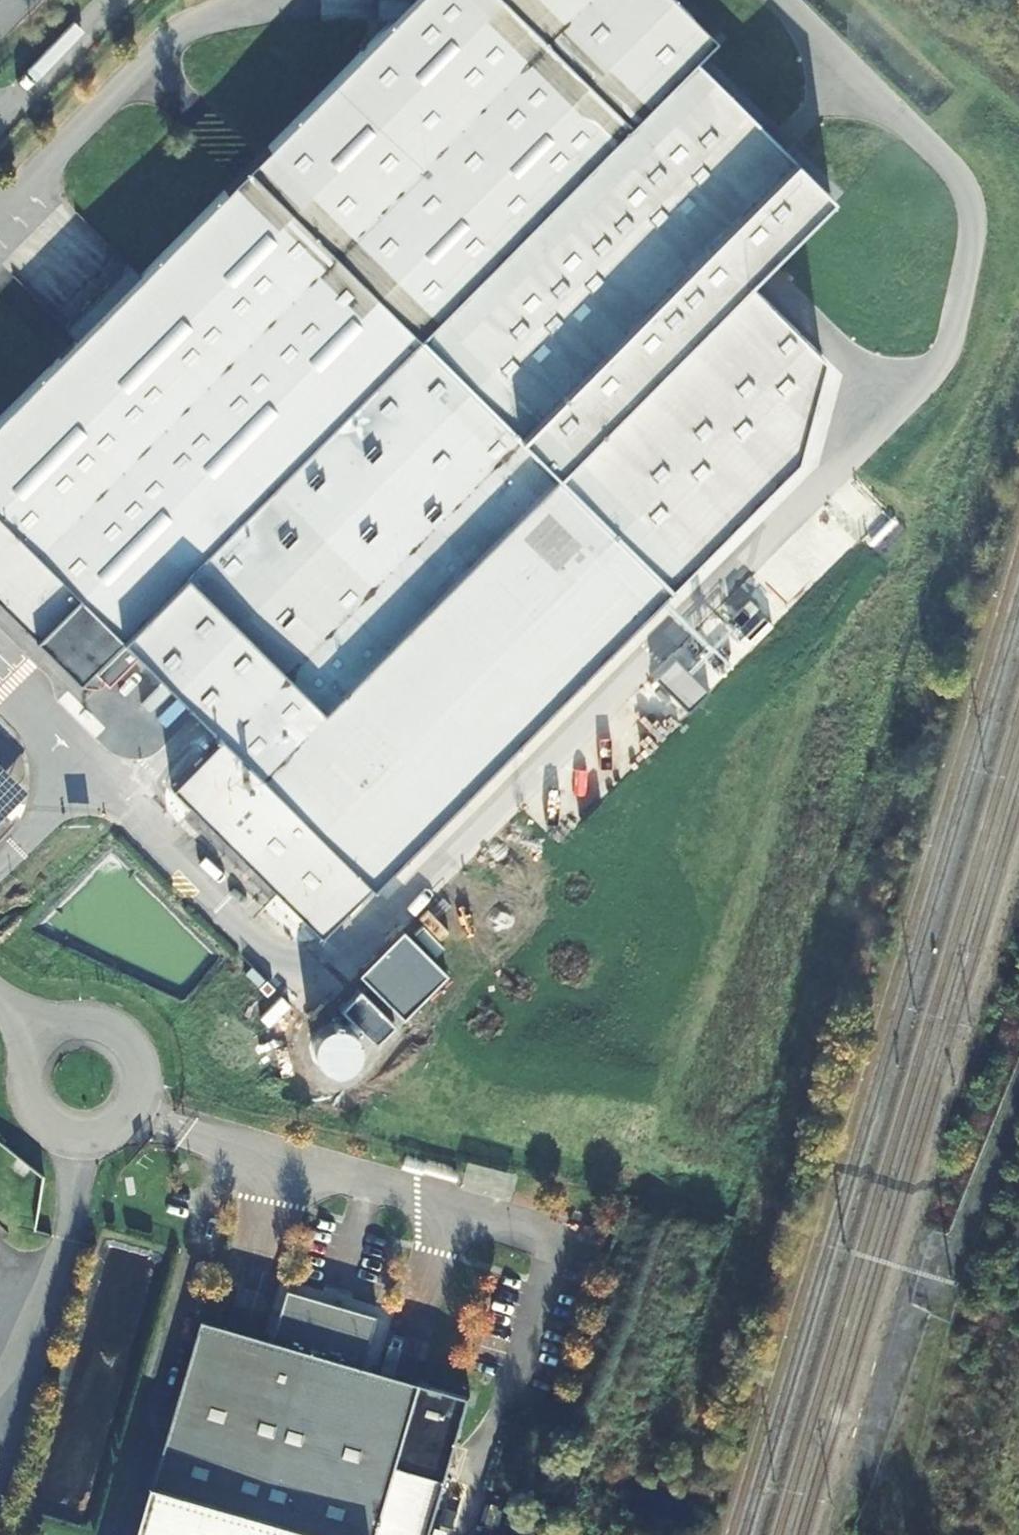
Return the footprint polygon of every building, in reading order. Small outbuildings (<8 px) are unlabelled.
[(247,167),(418,337),(715,38),(676,0),(376,0),(376,18),(395,18),(247,167)] [(300,916),(350,864),(370,884),(397,857),(361,822),(334,849),(256,771),(554,472),(572,454),(528,410),(510,428),(418,337),(247,167),(140,275),(128,264),(64,328),(76,340),(0,416),(0,605),(34,639),(78,596),(221,737),(171,787),(300,916)] [(361,822),(397,857),(667,585),(554,472),(256,771),(334,849),(361,822)] [(350,864),(300,916),(320,936),(370,884),(350,864)] [(204,1320),(141,1534),(431,1534),(471,1398),(420,1383),(414,1401),(360,1385),(379,1320),(311,1300),(312,1297),(289,1291),(269,1358),(205,1340),(211,1322),(204,1320)]
